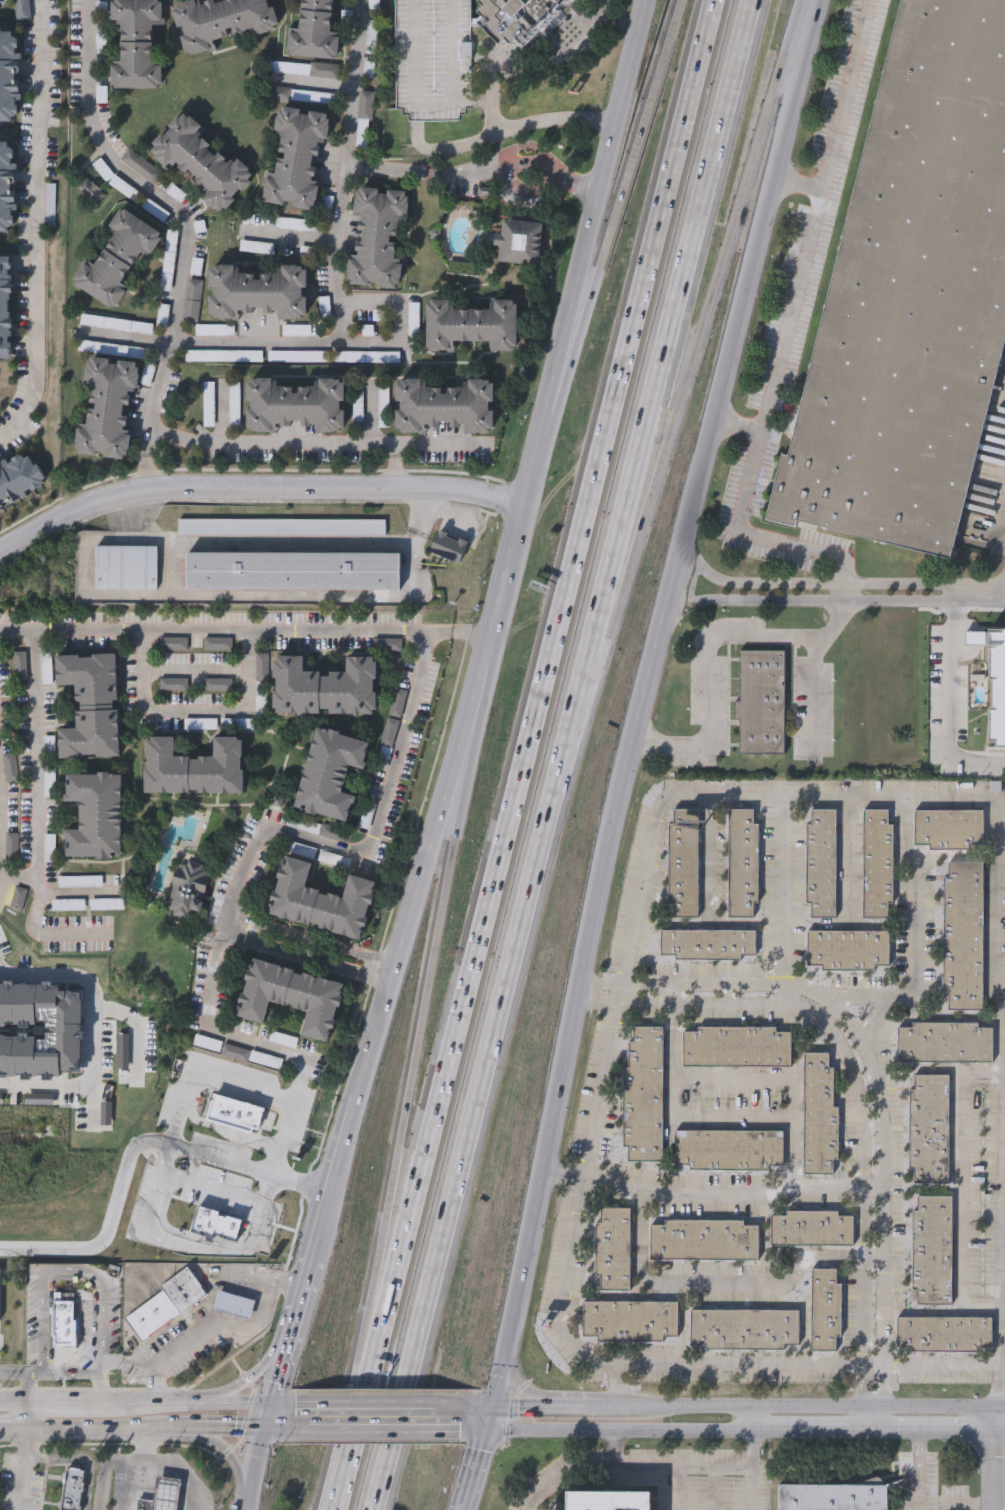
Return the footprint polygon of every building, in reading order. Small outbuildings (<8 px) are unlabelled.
[(15,22),(15,0),(28,0),(28,22),(15,22)] [(111,21),(111,0),(161,0),(161,23),(153,23),(153,59),(161,59),(160,86),(111,86),(111,59),(120,59),(120,21),(111,21)] [(174,3),(183,0),(204,0),(204,1),(207,0),(275,0),(283,24),(256,33),(255,29),(217,42),(218,45),(190,54),(174,3)] [(301,26),(304,0),(335,0),(332,32),(340,33),(337,60),(289,55),(292,25),(301,26)] [(396,109),(395,0),(470,0),(471,42),(471,109),(465,109),(465,114),(459,114),(459,121),(408,121),(408,114),(402,114),(402,109),(396,109)] [(488,3),(485,0),(570,0),(528,42),(521,35),(515,42),(510,37),(504,44),(482,22),(488,15),(482,9),(488,3)] [(787,459),(901,0),(1004,0),(1004,344),(951,563),(879,542),(796,524),(795,530),(765,522),(781,457),(787,459)] [(20,124),(0,124),(0,28),(20,28),(20,124)] [(264,201),(269,172),(275,173),(281,134),(275,133),(279,105),(331,113),(327,141),(323,140),(317,179),(321,180),(316,209),(264,201)] [(221,214),(199,194),(204,190),(175,162),(171,167),(151,147),(187,109),(207,129),(205,131),(233,158),(236,156),(257,176),(221,214)] [(13,236),(0,236),(0,140),(12,140),(13,236)] [(348,283),(351,253),(357,254),(361,215),(355,214),(358,186),(410,191),(407,219),(403,219),(399,258),(403,258),(400,288),(348,283)] [(76,280),(90,258),(96,263),(117,230),(110,225),(123,204),(166,230),(151,254),(144,250),(126,280),(133,284),(119,306),(76,280)] [(543,222),(538,264),(497,260),(502,217),(543,222)] [(14,361),(0,361),(0,253),(13,253),(14,361)] [(213,265),(243,265),(243,270),(280,270),(280,266),(307,266),(307,317),(280,317),(280,309),(243,308),(243,317),(213,317),(213,265)] [(518,299),(518,350),(492,350),(492,340),(456,339),(456,349),(427,349),(427,298),(453,298),(453,308),(493,308),(493,299),(518,299)] [(77,452),(81,420),(86,420),(90,383),(86,383),(89,357),(139,362),(136,389),(128,388),(124,425),(133,426),(129,458),(77,452)] [(247,378),(277,378),(277,384),(316,384),(316,378),(345,378),(345,430),(316,430),(316,427),(277,427),(277,430),(247,430),(247,378)] [(397,379),(427,379),(427,385),(466,385),(466,379),(495,379),(495,431),(466,431),(466,428),(427,428),(427,431),(397,431),(397,379)] [(50,486),(0,512),(0,467),(31,451),(50,486)] [(386,519),(386,535),(179,534),(179,518),(386,519)] [(429,551),(438,530),(468,541),(460,563),(429,551)] [(157,546),(157,588),(95,588),(95,546),(157,546)] [(399,589),(186,589),(186,552),(399,553),(399,589)] [(988,633),(1004,633),(1004,750),(998,750),(998,745),(990,744),(990,715),(988,633)] [(785,650),(784,753),(740,752),(740,719),(739,719),(739,650),(785,650)] [(60,758),(60,729),(77,729),(76,685),(56,685),(55,655),(119,654),(120,757),(60,758)] [(347,657),(378,658),(377,715),(275,713),(276,657),(304,657),(304,673),(347,674),(347,657)] [(406,695),(398,717),(390,715),(398,692),(406,695)] [(347,821),(294,806),(317,725),(372,741),(364,769),(349,764),(342,791),(354,794),(347,821)] [(245,793),(148,793),(148,737),(177,737),(177,756),(216,757),(216,737),(246,737),(245,793)] [(65,773),(120,773),(121,857),(66,857),(66,829),(79,829),(79,802),(65,802),(65,773)] [(668,917),(669,809),(700,809),(699,917),(668,917)] [(728,917),(728,809),(758,809),(758,917),(728,917)] [(837,809),(837,917),(807,917),(807,809),(837,809)] [(863,917),(863,809),(892,809),(892,917),(863,917)] [(984,810),(984,849),(915,848),(915,810),(984,810)] [(19,837),(11,837),(11,858),(19,858),(19,837)] [(348,874),(375,881),(359,939),(266,913),(282,854),(310,862),(303,886),(342,897),(348,874)] [(209,868),(198,921),(167,915),(177,862),(209,868)] [(982,1007),(943,1007),(944,862),(983,862),(982,1007)] [(30,893),(19,889),(13,909),(24,912),(30,893)] [(55,903),(55,913),(87,913),(87,903),(55,903)] [(756,929),(756,958),(660,958),(660,929),(756,929)] [(889,968),(807,968),(807,930),(889,930),(889,968)] [(346,985),(331,1044),(303,1036),(309,1012),(270,1002),(264,1024),(237,1017),(252,960),(346,985)] [(898,1061),(898,1026),(911,1026),(911,1022),(993,1023),(993,1061),(898,1061)] [(664,1026),(662,1161),(624,1161),(626,1026),(664,1026)] [(683,1027),(791,1028),(791,1066),(683,1065),(683,1027)] [(195,1045),(198,1033),(285,1059),(281,1070),(195,1045)] [(294,1050),(268,1043),(271,1033),(297,1041),(294,1050)] [(804,1174),(804,1052),(835,1052),(835,1174),(804,1174)] [(949,1185),(909,1184),(910,1074),(950,1074),(949,1185)] [(219,1079),(209,1112),(263,1129),(273,1096),(219,1079)] [(783,1169),(674,1168),(675,1129),(784,1130),(783,1169)] [(249,1208),(202,1193),(192,1224),(216,1232),(219,1223),(242,1230),(249,1208)] [(913,1304),(913,1195),(953,1195),(952,1304),(913,1304)] [(631,1208),(630,1290),(596,1290),(597,1207),(631,1208)] [(854,1246),(771,1245),(771,1211),(854,1212),(854,1246)] [(650,1221),(759,1221),(758,1260),(650,1259),(650,1221)] [(207,1295),(144,1342),(126,1319),(162,1292),(159,1287),(186,1266),(207,1295)] [(841,1268),(840,1353),(811,1353),(811,1268),(841,1268)] [(256,1301),(250,1319),(213,1308),(218,1290),(256,1301)] [(53,1301),(73,1301),(73,1318),(77,1318),(78,1349),(54,1349),(53,1301)] [(678,1339),(583,1339),(582,1301),(678,1301),(678,1339)] [(800,1310),(799,1349),(690,1348),(690,1309),(800,1310)] [(994,1317),(993,1352),(896,1352),(897,1316),(994,1317)] [(86,1471),(82,1509),(62,1509),(66,1469),(86,1471)] [(888,1489),(888,1509),(777,1509),(777,1488),(888,1489)] [(651,1497),(651,1509),(566,1509),(566,1497),(651,1497)] [(154,1500),(153,1509),(139,1509),(141,1499),(154,1500)]
